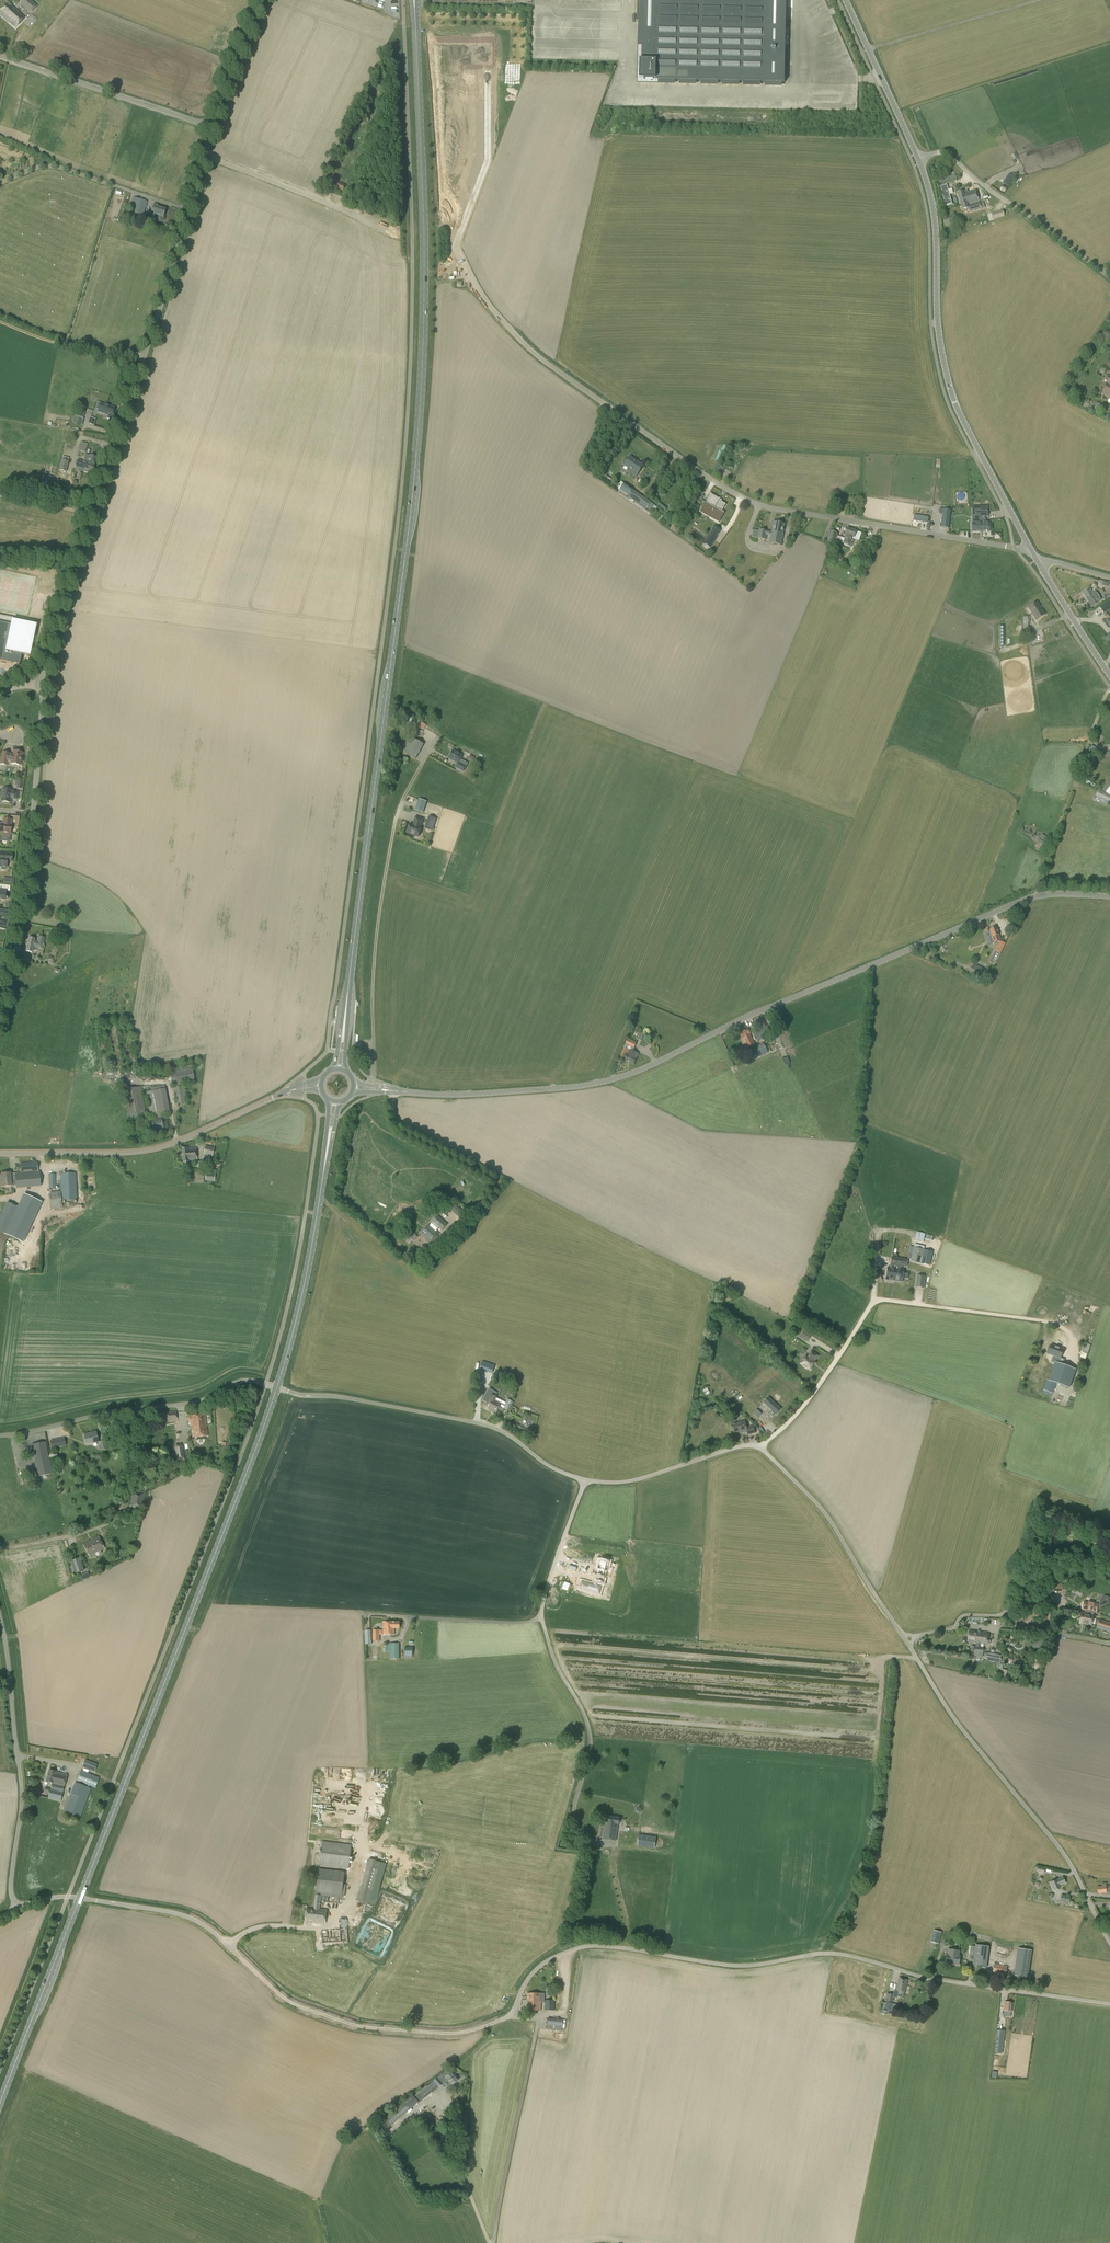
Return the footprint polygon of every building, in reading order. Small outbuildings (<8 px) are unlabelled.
[(30,0),(23,0),(19,4),(30,14),(37,7),(30,0)] [(642,58),(641,63),(639,63),(639,64),(641,65),(641,78),(641,80),(651,80),(651,82),(652,82),(653,80),(784,83),(785,28),(657,25),(658,0),(643,0),(642,58)] [(8,2),(0,11),(0,15),(7,21),(16,10),(12,6),(12,5),(8,2)] [(16,10),(7,21),(15,28),(25,17),(16,10)] [(29,27),(20,37),(29,45),(38,35),(29,27)] [(1008,174),(1003,183),(1009,187),(1014,178),(1017,176),(1013,173),(1009,175),(1008,174)] [(941,185),(957,181),(955,174),(939,179),(941,185)] [(343,191),(346,185),(339,182),(337,188),(343,191)] [(963,210),(968,209),(969,213),(981,210),(979,203),(968,206),(967,205),(979,201),(975,190),(968,192),(968,190),(958,193),(961,205),(963,210)] [(143,218),(147,202),(133,197),(130,206),(133,207),(131,214),(143,218)] [(163,218),(166,210),(152,206),(151,211),(154,212),(154,215),(158,216),(156,221),(161,223),(163,217),(163,218)] [(948,225),(956,223),(954,216),(947,218),(948,225)] [(1093,387),(1089,392),(1098,401),(1102,396),(1093,387)] [(111,421),(115,408),(98,402),(98,404),(100,405),(98,412),(108,415),(107,420),(111,421)] [(83,419),(86,408),(79,406),(76,417),(83,419)] [(88,444),(82,442),(79,450),(85,452),(88,444)] [(84,458),(83,462),(78,460),(76,469),(84,471),(84,472),(88,473),(88,472),(92,473),(95,465),(94,465),(96,457),(89,456),(88,460),(84,458)] [(635,477),(643,465),(630,457),(624,466),(630,469),(627,472),(635,477)] [(66,472),(69,462),(61,460),(58,470),(66,472)] [(52,485),(53,477),(44,475),(42,483),(52,485)] [(651,502),(621,482),(619,485),(618,490),(619,491),(620,490),(636,502),(644,508),(646,509),(651,502)] [(716,487),(713,492),(718,495),(721,490),(716,487)] [(709,517),(720,498),(720,499),(711,494),(708,498),(706,502),(700,512),(709,517)] [(720,498),(709,517),(719,523),(724,513),(722,512),(726,504),(721,502),(719,501),(720,498)] [(853,515),(854,504),(851,504),(851,506),(845,505),(844,508),(846,508),(846,514),(853,515)] [(976,516),(986,516),(986,517),(988,517),(988,507),(976,507),(976,516)] [(948,529),(951,510),(943,509),(943,514),(941,528),(948,529)] [(972,524),(972,532),(990,532),(990,522),(986,522),(986,517),(986,516),(976,516),(972,516),(972,524)] [(669,526),(672,522),(666,518),(663,522),(669,526)] [(779,523),(778,522),(776,522),(776,523),(774,522),(772,532),(759,530),(757,539),(766,540),(767,536),(771,536),(769,543),(781,546),(783,535),(782,535),(784,524),(779,523)] [(719,534),(721,530),(714,526),(711,530),(710,533),(703,544),(711,548),(717,537),(718,534),(719,534)] [(847,528),(844,537),(848,538),(849,536),(854,537),(854,539),(859,541),(861,533),(857,531),(847,528)] [(830,530),(825,542),(833,545),(834,545),(835,543),(838,536),(838,533),(830,530)] [(838,536),(835,543),(838,544),(839,542),(842,543),(852,546),(854,539),(854,537),(849,536),(848,538),(844,537),(844,538),(838,536)] [(844,566),(846,560),(843,559),(844,556),(838,554),(835,563),(844,566)] [(1093,593),(1091,589),(1083,594),(1088,600),(1092,607),(1101,600),(1095,591),(1093,593)] [(1109,609),(1109,603),(1108,601),(1099,607),(1104,614),(1109,609)] [(1041,611),(1036,603),(1029,608),(1036,620),(1045,615),(1042,610),(1041,611)] [(1023,637),(1030,637),(1029,634),(1031,634),(1030,616),(1023,616),(1023,637)] [(1043,633),(1047,631),(1050,635),(1059,630),(1056,626),(1048,631),(1045,626),(1041,628),(1043,633)] [(415,759),(424,744),(412,738),(404,753),(415,759)] [(1088,751),(1096,757),(1099,751),(1095,748),(1096,748),(1092,745),(1088,751)] [(463,771),(466,766),(468,763),(460,759),(462,755),(453,750),(449,758),(458,763),(456,767),(463,771)] [(23,753),(13,751),(12,755),(10,754),(10,753),(3,752),(0,763),(0,764),(7,765),(7,762),(20,765),(23,753)] [(1101,790),(1105,793),(1109,787),(1109,779),(1101,790)] [(17,799),(18,792),(11,791),(11,790),(2,789),(1,802),(10,802),(10,798),(12,798),(12,799),(17,799)] [(1096,796),(1109,802),(1109,799),(1109,795),(1099,790),(1096,796)] [(419,799),(415,810),(423,813),(427,802),(419,799)] [(421,827),(423,819),(416,817),(414,823),(414,825),(410,824),(407,833),(418,837),(422,827),(421,827)] [(433,827),(436,819),(429,817),(426,825),(433,827)] [(11,819),(3,819),(3,824),(0,824),(0,828),(0,833),(11,834),(11,825),(11,819)] [(1045,846),(1048,842),(1040,838),(1037,842),(1045,846)] [(12,854),(0,853),(0,867),(1,867),(1,868),(2,869),(2,870),(3,870),(5,870),(5,869),(6,868),(6,867),(7,867),(7,861),(12,862),(12,854)] [(10,886),(3,885),(3,891),(0,891),(0,899),(2,900),(3,901),(8,899),(6,894),(6,890),(9,890),(10,886)] [(1001,940),(996,927),(990,930),(990,931),(986,933),(989,939),(993,937),(995,942),(1001,940)] [(42,949),(44,938),(39,937),(37,942),(34,941),(35,939),(29,938),(26,951),(32,952),(32,950),(35,951),(36,950),(37,948),(42,949)] [(996,964),(1001,954),(1005,944),(1000,941),(990,961),(996,964)] [(973,965),(969,972),(981,978),(984,971),(973,965)] [(758,1041),(772,1035),(767,1025),(753,1032),(758,1041)] [(748,1047),(754,1044),(747,1030),(740,1033),(746,1045),(747,1044),(748,1047)] [(641,1041),(644,1034),(639,1032),(636,1038),(641,1041)] [(628,1039),(625,1044),(631,1047),(634,1048),(636,1043),(628,1039)] [(752,1060),(768,1052),(763,1043),(747,1051),(752,1060)] [(630,1050),(631,1047),(625,1044),(624,1047),(620,1057),(634,1063),(636,1060),(636,1059),(638,1054),(630,1050)] [(187,1104),(183,1084),(194,1082),(192,1065),(170,1069),(173,1088),(174,1087),(177,1106),(187,1104)] [(152,1092),(146,1093),(150,1115),(153,1115),(154,1121),(151,1122),(153,1130),(168,1127),(167,1122),(165,1122),(164,1113),(169,1112),(167,1103),(168,1103),(165,1089),(164,1086),(151,1088),(152,1092)] [(128,1120),(146,1116),(141,1087),(122,1090),(128,1120)] [(212,1157),(214,1148),(205,1146),(203,1155),(212,1157)] [(183,1163),(188,1162),(188,1161),(197,1160),(196,1148),(182,1149),(183,1163)] [(37,1162),(20,1163),(21,1171),(38,1170),(37,1162)] [(1,1182),(0,1182),(1,1187),(12,1187),(11,1182),(16,1181),(16,1188),(41,1186),(40,1170),(15,1172),(15,1173),(15,1176),(15,1179),(12,1179),(11,1179),(10,1179),(1,1179),(1,1182)] [(61,1191),(46,1193),(48,1209),(62,1207),(62,1201),(77,1200),(76,1173),(60,1174),(61,1191)] [(214,1181),(215,1174),(206,1173),(206,1180),(214,1181)] [(95,1188),(95,1175),(86,1175),(87,1188),(95,1188)] [(0,1216),(0,1232),(4,1233),(16,1207),(7,1202),(0,1216)] [(432,1222),(433,1223),(438,1228),(439,1229),(445,1222),(437,1216),(432,1222)] [(430,1226),(428,1224),(420,1233),(430,1243),(439,1234),(436,1231),(438,1228),(433,1223),(430,1226)] [(923,1242),(925,1234),(917,1232),(915,1240),(923,1242)] [(924,1250),(925,1246),(915,1244),(914,1247),(911,1261),(921,1264),(924,1250)] [(896,1269),(894,1280),(902,1281),(904,1270),(902,1269),(902,1266),(896,1265),(896,1269)] [(887,1268),(886,1279),(894,1280),(896,1269),(887,1268)] [(925,1276),(917,1275),(916,1287),(923,1288),(925,1276)] [(808,1341),(811,1335),(804,1331),(800,1336),(808,1341)] [(1087,1355),(1091,1346),(1084,1343),(1080,1352),(1087,1355)] [(1055,1356),(1053,1361),(1055,1362),(1059,1364),(1059,1363),(1061,1359),(1061,1358),(1062,1359),(1065,1350),(1052,1345),(1049,1354),(1055,1356)] [(814,1362),(818,1356),(812,1352),(808,1357),(806,1356),(801,1363),(804,1365),(804,1366),(807,1368),(810,1370),(815,1363),(814,1362)] [(1059,1364),(1055,1362),(1048,1380),(1056,1383),(1069,1388),(1076,1370),(1059,1364)] [(1052,1394),(1056,1383),(1048,1380),(1047,1380),(1043,1390),(1052,1394)] [(489,1389),(484,1400),(487,1402),(485,1406),(489,1408),(489,1409),(496,1413),(500,1407),(507,1411),(512,1401),(508,1399),(506,1403),(496,1398),(497,1397),(494,1396),(495,1393),(489,1389)] [(781,1409),(776,1404),(771,1410),(776,1415),(781,1409)] [(167,1422),(177,1420),(176,1411),(166,1413),(167,1422)] [(201,1426),(207,1425),(205,1414),(190,1416),(192,1427),(196,1427),(198,1428),(201,1428),(201,1426)] [(746,1428),(745,1421),(731,1425),(734,1434),(741,1432),(741,1434),(747,1432),(748,1435),(755,1433),(753,1426),(746,1428)] [(196,1427),(192,1427),(193,1438),(208,1436),(207,1425),(201,1426),(201,1428),(198,1428),(196,1427)] [(98,1442),(96,1432),(92,1432),(92,1433),(84,1434),(86,1443),(93,1441),(94,1443),(98,1442)] [(64,1438),(50,1441),(52,1449),(66,1446),(64,1438)] [(105,1441),(105,1440),(99,1442),(101,1450),(107,1449),(107,1448),(108,1447),(107,1441),(105,1441)] [(38,1477),(52,1474),(45,1442),(31,1445),(38,1477)] [(176,1461),(185,1460),(183,1446),(181,1444),(176,1445),(174,1447),(176,1461)] [(143,1508),(145,1495),(132,1492),(129,1505),(143,1508)] [(90,1556),(104,1549),(98,1536),(83,1544),(90,1556)] [(583,1563),(584,1558),(574,1555),(572,1560),(573,1560),(571,1568),(580,1570),(582,1563),(583,1563)] [(72,1574),(84,1571),(80,1558),(68,1562),(72,1574)] [(597,1575),(596,1581),(603,1583),(605,1577),(607,1572),(611,1573),(612,1569),(608,1568),(609,1563),(608,1563),(609,1562),(605,1561),(604,1562),(599,1561),(599,1562),(598,1562),(598,1565),(596,1574),(597,1575)] [(82,1580),(90,1577),(88,1572),(80,1575),(82,1580)] [(1078,1593),(1083,1583),(1078,1580),(1073,1590),(1078,1593)] [(573,1592),(574,1586),(561,1584),(560,1590),(573,1592)] [(1053,1584),(1053,1585),(1049,1585),(1049,1591),(1053,1591),(1053,1592),(1063,1592),(1062,1591),(1066,1590),(1066,1585),(1062,1585),(1062,1584),(1053,1584)] [(1093,1611),(1096,1612),(1097,1610),(1101,1607),(1108,1604),(1109,1598),(1109,1597),(1106,1596),(1104,1596),(1099,1601),(1100,1604),(1098,1604),(1094,1604),(1094,1602),(1094,1601),(1089,1600),(1088,1601),(1088,1602),(1084,1601),(1082,1610),(1085,1611),(1085,1613),(1088,1614),(1089,1610),(1093,1611)] [(1092,1614),(1093,1611),(1089,1610),(1088,1614),(1085,1613),(1081,1612),(1079,1623),(1091,1625),(1094,1614),(1092,1614)] [(1099,1619),(1096,1628),(1109,1632),(1109,1623),(1099,1619)] [(399,1629),(399,1622),(383,1622),(383,1634),(395,1634),(395,1629),(399,1629)] [(987,1644),(989,1633),(969,1630),(968,1642),(977,1643),(977,1642),(983,1643),(987,1644)] [(1036,1648),(1044,1646),(1042,1639),(1040,1639),(1040,1641),(1034,1643),(1036,1648)] [(399,1659),(399,1643),(386,1644),(386,1650),(390,1650),(390,1659),(399,1659)] [(975,1646),(975,1653),(974,1656),(983,1657),(983,1654),(984,1647),(975,1646)] [(405,1659),(413,1659),(413,1648),(405,1648),(405,1659)] [(988,1653),(985,1652),(984,1656),(987,1656),(986,1660),(1000,1663),(1002,1655),(988,1652),(988,1653)] [(95,1771),(97,1763),(85,1759),(82,1766),(95,1771)] [(61,1801),(67,1774),(49,1770),(46,1781),(52,1783),(48,1798),(61,1801)] [(95,1788),(99,1778),(81,1771),(77,1781),(85,1784),(85,1786),(75,1782),(65,1811),(81,1817),(91,1788),(89,1787),(89,1786),(95,1788)] [(622,1824),(623,1819),(605,1816),(604,1821),(605,1821),(603,1839),(615,1841),(617,1824),(622,1824)] [(656,1837),(639,1835),(637,1846),(654,1849),(656,1837)] [(349,1868),(352,1845),(322,1841),(320,1865),(349,1868)] [(343,1885),(344,1881),(345,1872),(319,1869),(317,1878),(314,1909),(307,1908),(306,1919),(312,1920),(312,1922),(325,1924),(327,1909),(320,1908),(322,1895),(329,1896),(328,1902),(337,1903),(338,1897),(342,1897),(342,1896),(343,1885)] [(1053,1891),(1060,1888),(1059,1886),(1065,1883),(1062,1877),(1056,1879),(1056,1880),(1049,1883),(1053,1891)] [(1109,1886),(1105,1886),(1097,1887),(1097,1893),(1106,1892),(1106,1895),(1109,1895),(1109,1886)] [(1069,1903),(1070,1897),(1061,1895),(1060,1901),(1069,1903)] [(339,1946),(339,1944),(348,1943),(347,1919),(339,1920),(339,1929),(322,1930),(323,1945),(331,1944),(331,1947),(339,1946)] [(985,1968),(988,1946),(975,1944),(972,1966),(985,1968)] [(959,1955),(959,1951),(948,1949),(947,1954),(946,1954),(945,1963),(959,1965),(960,1955),(959,1955)] [(1005,1975),(1007,1966),(994,1964),(993,1972),(1005,1975)] [(905,1993),(907,1980),(898,1978),(895,1991),(905,1993)] [(527,1993),(527,2010),(541,2010),(541,2004),(541,2002),(545,2002),(545,1993),(541,1993),(536,1993),(527,1993)] [(893,2002),(894,1995),(887,1993),(885,2001),(893,2002)] [(555,2010),(555,2000),(545,2000),(545,2010),(555,2010)] [(1012,2012),(1013,2003),(1004,2001),(1003,2011),(1012,2012)] [(547,2018),(546,2029),(554,2030),(556,2019),(547,2018)] [(996,2029),(994,2047),(1002,2048),(1004,2030),(996,2029)] [(455,2074),(457,2072),(454,2070),(450,2074),(448,2071),(446,2070),(442,2074),(442,2073),(427,2086),(414,2097),(419,2103),(432,2092),(432,2093),(434,2092),(443,2083),(443,2082),(446,2079),(452,2085),(459,2079),(455,2074)]
